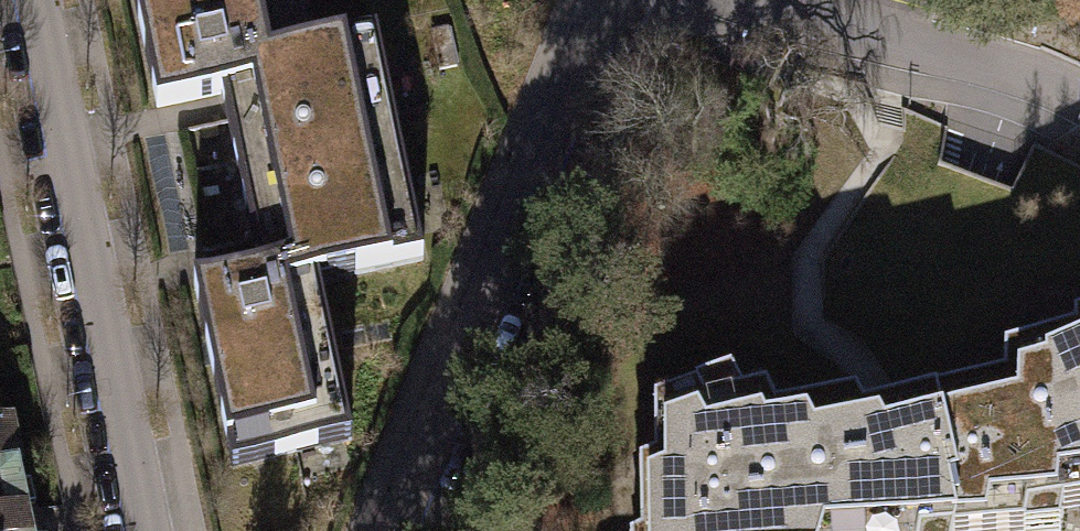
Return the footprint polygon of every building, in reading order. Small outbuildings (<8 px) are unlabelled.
[(419,260),(374,38),(311,51),(300,0),(133,0),(155,106),(220,92),(229,138),(249,233),(256,269),(194,282),(231,462),(350,438),(317,281),(419,260)] [(954,530),(1012,530),(1026,530),(1030,511),(1079,505),(1079,320),(1075,322),(1075,334),(1005,353),(1004,380),(933,397),(953,481),(945,484),(954,530)] [(933,397),(865,413),(856,397),(775,413),(767,394),(704,409),(699,394),(655,407),(654,462),(639,468),(641,530),(954,530),(945,484),(953,481),(933,397)] [(0,426),(0,530),(28,530),(5,425),(0,426)]
